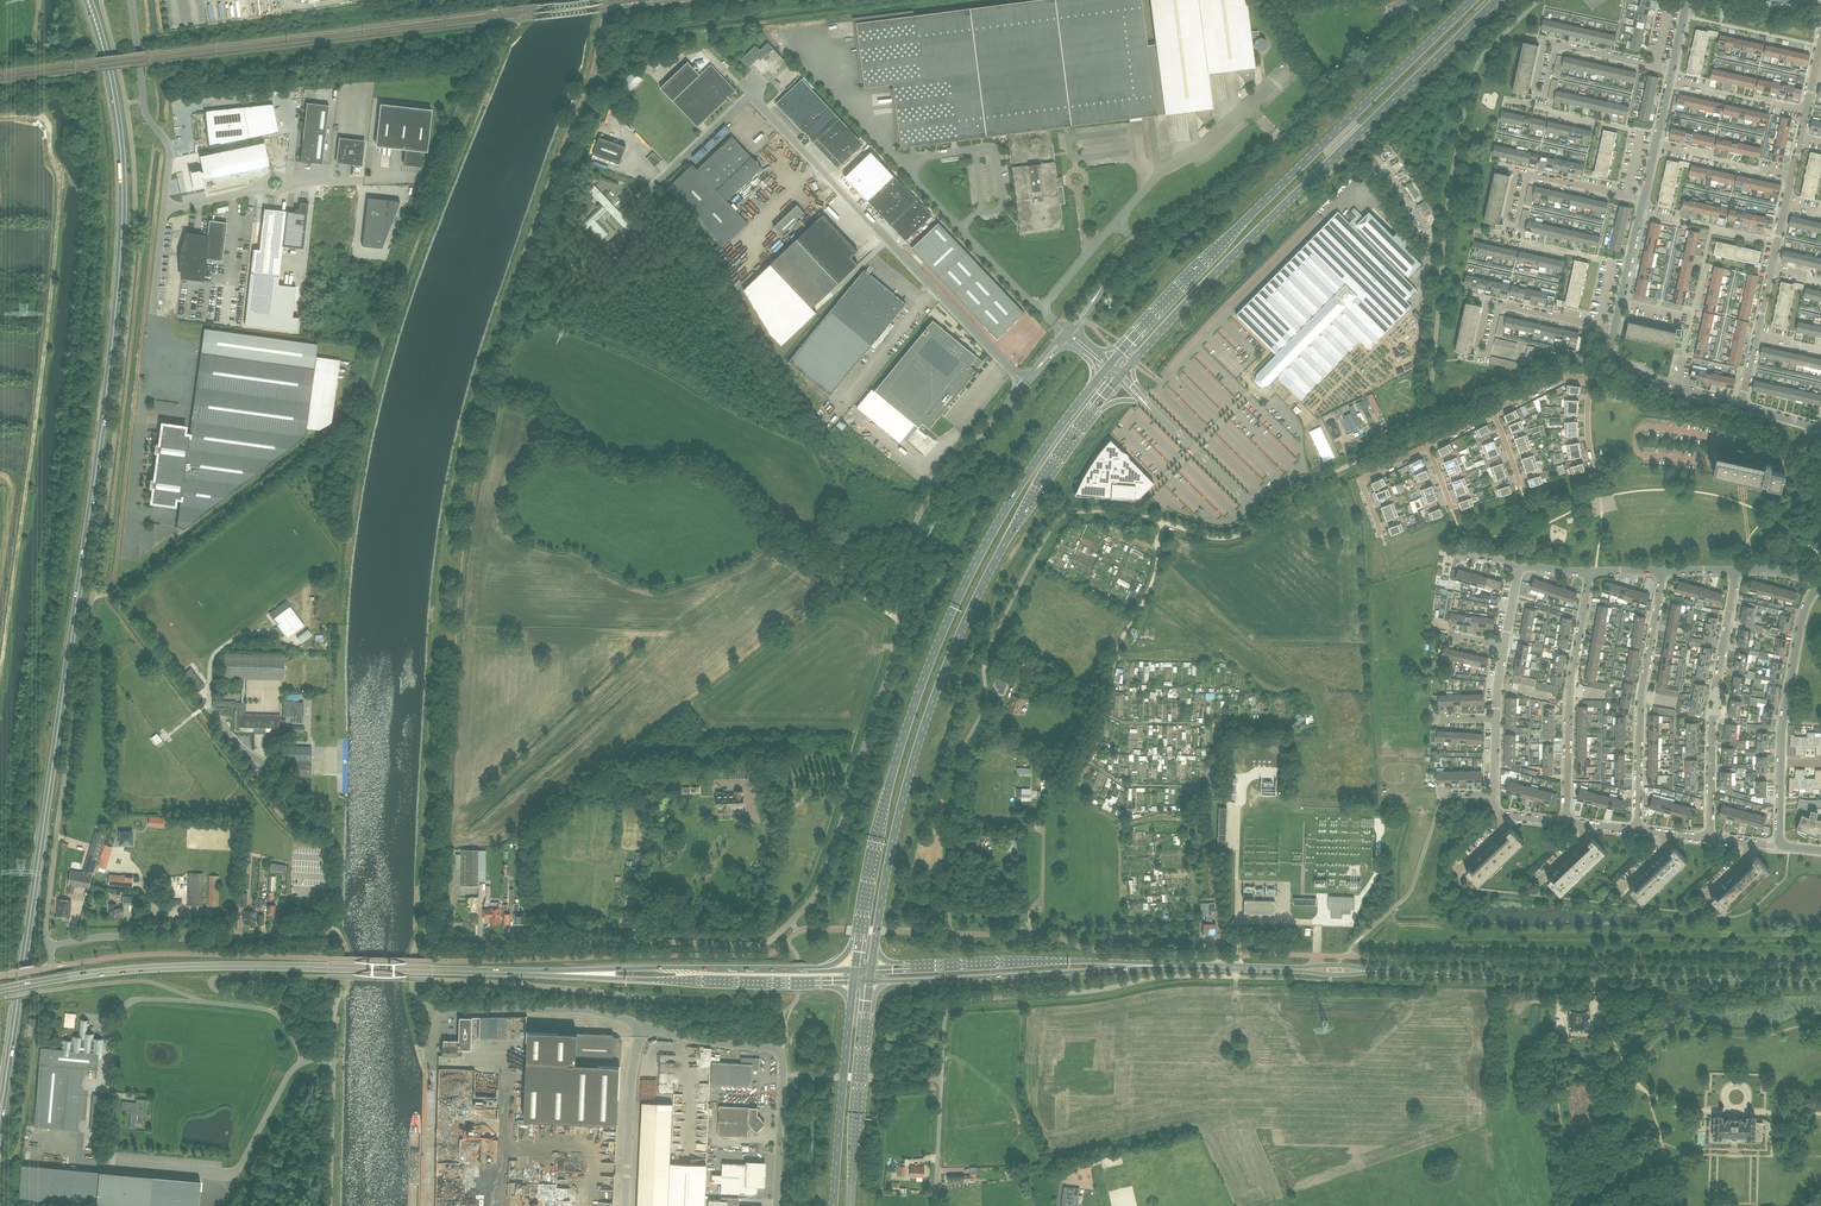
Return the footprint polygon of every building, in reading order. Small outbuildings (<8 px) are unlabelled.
[(1147,116),(1157,115),(1142,0),(1032,0),(857,22),(865,88),(893,84),(901,147),(913,146),(953,141),(982,137),(1008,134),(1021,234),(1063,229),(1059,204),(1064,203),(1062,186),(1057,186),(1053,155),(1050,129),(1067,127),(1136,117),(1147,116)] [(1255,67),(1251,38),(1259,37),(1258,31),(1251,32),(1247,5),(1245,0),(1151,0),(1165,114),(1177,113),(1193,111),(1196,110),(1196,115),(1206,125),(1213,118),(1212,108),(1213,108),(1208,73),(1218,72),(1232,70),(1238,69),(1239,74),(1248,84),(1255,77),(1254,67),(1255,67)] [(1640,5),(1638,13),(1648,15),(1650,8),(1640,5)] [(1648,15),(1638,13),(1635,12),(1633,19),(1636,20),(1647,22),(1648,15)] [(1542,29),(1548,31),(1551,21),(1544,19),(1541,29),(1542,29)] [(1635,27),(1645,29),(1647,22),(1636,20),(1635,27)] [(1558,22),(1551,21),(1548,31),(1556,33),(1558,22)] [(1556,33),(1563,34),(1565,24),(1558,22),(1556,33)] [(1573,26),(1565,24),(1563,34),(1570,36),(1573,26)] [(1580,27),(1573,26),(1570,36),(1578,37),(1580,27)] [(1585,39),(1587,29),(1580,27),(1578,37),(1585,39)] [(1633,34),(1643,37),(1645,29),(1635,27),(1633,34)] [(1592,41),(1594,30),(1587,29),(1585,39),(1592,41)] [(1687,74),(1700,77),(1700,74),(1699,74),(1700,68),(1702,68),(1702,65),(1701,65),(1702,59),(1704,59),(1704,57),(1703,56),(1704,50),(1706,50),(1706,48),(1705,47),(1706,41),(1707,41),(1708,39),(1707,39),(1708,32),(1696,29),(1696,30),(1698,30),(1697,34),(1696,33),(1694,39),(1696,39),(1695,42),(1694,42),(1692,47),(1694,48),(1693,51),(1692,51),(1691,56),(1692,57),(1691,60),(1690,60),(1689,65),(1690,65),(1689,69),(1688,68),(1687,74)] [(1592,41),(1599,42),(1602,32),(1594,30),(1592,41)] [(1609,34),(1602,32),(1599,42),(1607,44),(1609,34)] [(1616,35),(1609,34),(1607,44),(1614,45),(1616,35)] [(1632,42),(1642,44),(1643,37),(1633,34),(1632,42)] [(1728,36),(1720,35),(1718,45),(1726,47),(1728,36)] [(1728,36),(1726,47),(1733,48),(1735,38),(1728,36)] [(1735,38),(1733,48),(1740,50),(1742,40),(1735,38)] [(1747,51),(1749,41),(1742,40),(1740,50),(1747,51)] [(1754,53),(1757,43),(1749,41),(1747,51),(1754,53)] [(1524,42),(1513,91),(1522,93),(1521,97),(1525,97),(1525,98),(1531,99),(1532,94),(1527,93),(1528,90),(1537,46),(1539,46),(1524,42)] [(1632,42),(1630,49),(1640,51),(1642,44),(1632,42)] [(756,45),(742,59),(749,67),(758,59),(776,77),(788,64),(768,43),(760,50),(756,45)] [(1757,43),(1754,53),(1762,55),(1764,44),(1757,43)] [(1766,45),(1764,55),(1771,57),(1774,47),(1766,45)] [(1774,47),(1771,57),(1779,58),(1781,48),(1774,47)] [(1781,48),(1779,58),(1786,60),(1788,50),(1781,48)] [(1786,60),(1793,62),(1795,51),(1788,50),(1786,60)] [(1795,51),(1793,62),(1800,63),(1803,53),(1795,51)] [(1808,65),(1810,55),(1803,53),(1800,63),(1808,65)] [(1562,66),(1569,68),(1572,58),(1564,56),(1564,57),(1564,60),(1563,63),(1562,66)] [(1572,58),(1569,68),(1577,70),(1579,60),(1572,58)] [(1584,71),(1586,61),(1579,60),(1577,70),(1584,71)] [(1591,73),(1593,63),(1586,61),(1584,71),(1588,72),(1591,73)] [(698,127),(736,90),(731,85),(711,64),(706,69),(703,67),(699,71),(701,73),(699,75),(687,62),(660,87),(698,127)] [(1601,64),(1593,63),(1591,73),(1598,75),(1601,64)] [(1606,76),(1608,66),(1601,64),(1598,75),(1606,76)] [(1608,66),(1606,76),(1613,78),(1615,68),(1608,66)] [(1620,79),(1622,69),(1615,68),(1613,78),(1616,79),(1620,79)] [(1622,69),(1620,79),(1627,81),(1630,71),(1622,69)] [(1713,69),(1711,79),(1718,81),(1720,70),(1713,69)] [(643,79),(635,70),(621,83),(629,92),(643,79)] [(1720,70),(1718,81),(1725,82),(1728,72),(1720,70)] [(1630,71),(1627,81),(1634,83),(1637,72),(1630,71)] [(1725,82),(1733,84),(1735,74),(1728,72),(1725,82)] [(1740,85),(1742,75),(1735,74),(1733,84),(1740,85)] [(1657,85),(1659,78),(1649,75),(1647,82),(1657,85)] [(1749,77),(1742,75),(1740,85),(1747,87),(1749,77)] [(1747,87),(1754,89),(1757,78),(1749,77),(1747,87)] [(810,140),(813,143),(837,168),(841,164),(842,164),(864,144),(802,79),(776,104),(803,132),(806,133),(810,137),(810,140)] [(1759,79),(1757,89),(1764,91),(1766,81),(1759,79)] [(1766,81),(1764,91),(1771,92),(1773,82),(1766,81)] [(1656,92),(1657,85),(1647,82),(1645,90),(1656,92)] [(1773,82),(1771,92),(1778,94),(1781,84),(1773,82)] [(1786,96),(1788,85),(1781,84),(1778,94),(1786,96)] [(1793,97),(1795,87),(1788,85),(1786,96),(1793,97)] [(1793,97),(1800,99),(1802,89),(1795,87),(1793,97)] [(1556,94),(1555,97),(1555,100),(1562,102),(1565,92),(1557,90),(1557,91),(1556,94)] [(1644,97),(1654,99),(1656,92),(1645,90),(1644,97)] [(1565,92),(1562,102),(1570,104),(1572,94),(1565,92)] [(1577,105),(1579,95),(1572,94),(1570,104),(1577,105)] [(1679,94),(1677,104),(1685,106),(1687,96),(1679,94)] [(1586,97),(1579,95),(1577,105),(1584,107),(1586,97)] [(1685,106),(1692,107),(1694,97),(1687,96),(1685,106)] [(1591,109),(1593,98),(1586,97),(1584,107),(1591,109)] [(1652,106),(1654,99),(1644,97),(1642,104),(1652,106)] [(1701,99),(1694,97),(1692,107),(1699,109),(1701,99)] [(1598,110),(1601,100),(1593,98),(1591,109),(1598,110)] [(1699,109),(1706,111),(1708,100),(1701,99),(1699,109)] [(1606,112),(1608,102),(1601,100),(1598,110),(1606,112)] [(1713,112),(1716,102),(1708,100),(1706,111),(1713,112)] [(1606,112),(1613,113),(1615,103),(1608,102),(1606,112)] [(1716,102),(1713,112),(1721,114),(1723,104),(1716,102)] [(300,162),(323,164),(329,105),(307,103),(300,162)] [(1615,103),(1613,113),(1620,115),(1622,105),(1615,103)] [(273,104),(205,111),(209,147),(279,132),(273,104)] [(378,121),(376,144),(400,146),(400,149),(405,149),(403,164),(423,167),(424,152),(427,152),(432,109),(380,104),(378,121)] [(1640,112),(1651,114),(1652,106),(1642,104),(1640,112)] [(1733,106),(1725,104),(1723,114),(1730,116),(1733,106)] [(1627,116),(1629,106),(1622,105),(1620,115),(1627,116)] [(1738,117),(1740,107),(1733,106),(1730,116),(1738,117)] [(1745,119),(1747,109),(1740,107),(1738,117),(1745,119)] [(1754,110),(1747,109),(1745,119),(1752,121),(1754,110)] [(1752,121),(1759,122),(1761,112),(1754,110),(1752,121)] [(1503,111),(1501,121),(1508,122),(1510,113),(1503,111)] [(1639,119),(1649,121),(1651,114),(1640,112),(1639,119)] [(1769,114),(1761,112),(1759,122),(1767,124),(1769,114)] [(1510,113),(1508,122),(1515,124),(1518,114),(1510,113)] [(1518,114),(1515,124),(1523,126),(1525,116),(1518,114)] [(1525,116),(1523,126),(1530,127),(1532,117),(1525,116)] [(1530,127),(1537,129),(1539,119),(1532,117),(1530,127)] [(1780,124),(1790,127),(1792,119),(1782,117),(1780,124)] [(1546,121),(1539,119),(1537,129),(1544,130),(1546,121)] [(1813,120),(1810,130),(1818,132),(1820,122),(1813,120)] [(1549,121),(1546,131),(1554,132),(1556,123),(1549,121)] [(1554,132),(1561,134),(1563,124),(1556,123),(1554,132)] [(1570,126),(1563,124),(1561,134),(1568,136),(1570,126)] [(1789,134),(1790,127),(1780,124),(1779,131),(1789,134)] [(1575,137),(1578,127),(1570,126),(1568,136),(1575,137)] [(1575,137),(1583,139),(1585,129),(1578,127),(1575,137)] [(671,133),(671,128),(660,128),(659,135),(660,135),(660,139),(663,139),(663,142),(667,142),(667,138),(664,138),(664,134),(668,134),(668,133),(671,133)] [(1670,138),(1677,140),(1679,130),(1672,128),(1670,138)] [(1592,131),(1585,129),(1583,139),(1590,140),(1592,131)] [(1611,159),(1610,159),(1610,155),(1612,156),(1613,150),(1612,150),(1612,146),(1614,147),(1615,141),(1614,141),(1614,138),(1616,138),(1617,133),(1604,130),(1595,171),(1593,171),(1586,169),(1585,174),(1592,176),(1595,176),(1596,175),(1606,177),(1607,173),(1608,173),(1609,168),(1608,168),(1608,164),(1610,164),(1611,159)] [(1686,131),(1679,130),(1677,140),(1684,141),(1686,131)] [(1686,131),(1684,141),(1691,143),(1694,133),(1686,131)] [(1774,138),(1777,139),(1787,141),(1789,134),(1779,131),(1776,131),(1774,138)] [(1691,143),(1699,144),(1701,134),(1694,133),(1691,143)] [(1701,134),(1699,144),(1706,146),(1708,136),(1701,134)] [(727,200),(761,167),(732,136),(697,169),(692,164),(667,188),(722,247),(748,222),(727,200)] [(1715,137),(1708,136),(1706,146),(1713,148),(1715,138),(1715,137)] [(620,164),(626,146),(599,137),(593,155),(620,164)] [(351,163),(361,164),(364,141),(340,138),(337,162),(348,163),(350,165),(351,163)] [(1723,150),(1725,140),(1718,138),(1716,148),(1723,150)] [(1787,141),(1777,139),(1775,146),(1786,148),(1787,141)] [(1730,151),(1732,141),(1725,140),(1723,150),(1730,151)] [(1737,153),(1740,143),(1732,141),(1730,151),(1737,153)] [(264,142),(200,156),(203,171),(200,171),(200,170),(191,172),(194,188),(203,186),(202,178),(204,178),(205,179),(269,166),(264,142)] [(1737,153),(1745,155),(1747,144),(1740,143),(1737,153)] [(783,159),(789,153),(780,144),(774,150),(783,159)] [(1745,155),(1752,156),(1754,146),(1747,144),(1745,155)] [(1493,155),(1500,157),(1502,147),(1495,145),(1493,155)] [(1752,156),(1759,158),(1761,148),(1754,146),(1752,156)] [(1786,148),(1775,146),(1774,153),(1784,156),(1786,148)] [(1510,149),(1502,147),(1500,157),(1508,158),(1510,149)] [(1515,160),(1517,150),(1510,149),(1508,158),(1515,160)] [(1522,161),(1524,152),(1517,150),(1515,160),(1522,161)] [(1532,153),(1524,152),(1522,161),(1529,163),(1532,153)] [(1820,161),(1820,154),(1811,152),(1812,153),(1811,156),(1810,156),(1809,161),(1810,161),(1809,165),(1808,165),(1807,170),(1808,170),(1807,174),(1806,174),(1805,179),(1806,179),(1805,183),(1804,182),(1803,188),(1804,188),(1803,191),(1802,191),(1801,196),(1814,199),(1815,197),(1813,197),(1815,190),(1816,191),(1816,188),(1815,188),(1816,181),(1818,182),(1818,179),(1817,179),(1818,173),(1820,173),(1820,170),(1819,170),(1820,164),(1820,161)] [(653,153),(647,159),(655,167),(661,161),(653,153)] [(1529,163),(1537,165),(1539,155),(1532,153),(1529,163)] [(1772,161),(1782,163),(1784,156),(1774,153),(1772,161)] [(1554,168),(1556,159),(1556,156),(1549,154),(1549,157),(1546,167),(1554,168)] [(1541,155),(1539,165),(1546,167),(1549,157),(1541,155)] [(1554,168),(1561,170),(1563,160),(1556,159),(1554,168)] [(1570,162),(1563,160),(1561,170),(1568,172),(1570,162)] [(1668,164),(1667,164),(1665,169),(1667,169),(1666,173),(1665,173),(1664,178),(1665,178),(1664,182),(1663,181),(1662,187),(1663,187),(1662,191),(1661,190),(1660,196),(1661,196),(1660,199),(1659,199),(1658,204),(1671,207),(1672,205),(1670,204),(1671,198),(1673,198),(1673,196),(1672,196),(1673,189),(1675,190),(1675,187),(1674,187),(1675,181),(1677,181),(1677,178),(1676,178),(1677,172),(1679,172),(1679,169),(1678,169),(1679,162),(1668,160),(1667,160),(1669,161),(1668,164)] [(1575,173),(1578,164),(1570,162),(1568,172),(1575,173)] [(1370,175),(1370,174),(1370,172),(1369,170),(1368,169),(1367,167),(1365,165),(1363,165),(1362,164),(1360,164),(1358,164),(1356,165),(1355,166),(1353,167),(1352,169),(1351,170),(1351,172),(1351,174),(1351,176),(1352,178),(1353,179),(1354,180),(1355,182),(1357,182),(1359,183),(1361,183),(1363,183),(1364,182),(1366,181),(1367,180),(1368,179),(1369,177),(1370,175)] [(1582,175),(1585,165),(1578,164),(1575,173),(1582,175)] [(1699,167),(1692,165),(1689,175),(1697,177),(1699,167)] [(1706,168),(1699,167),(1697,177),(1704,178),(1706,168)] [(1706,168),(1704,178),(1711,180),(1713,170),(1706,168)] [(1718,181),(1721,171),(1713,170),(1711,180),(1718,181)] [(1726,183),(1728,173),(1721,171),(1718,181),(1726,183)] [(1503,229),(1503,224),(1499,223),(1499,219),(1509,176),(1510,176),(1495,172),(1484,221),(1493,223),(1492,227),(1496,227),(1496,228),(1501,229),(1503,229)] [(1735,175),(1728,173),(1726,183),(1733,185),(1735,175)] [(1738,175),(1735,185),(1743,187),(1745,177),(1738,175)] [(902,237),(906,241),(932,216),(894,176),(868,201),(884,218),(902,237)] [(1750,188),(1752,178),(1745,177),(1743,187),(1750,188)] [(1757,190),(1759,180),(1752,178),(1750,188),(1757,190)] [(1759,180),(1757,190),(1764,192),(1767,181),(1759,180)] [(1772,193),(1774,183),(1767,181),(1764,192),(1772,193)] [(1772,193),(1779,195),(1781,185),(1774,183),(1772,193)] [(602,203),(607,198),(595,185),(590,191),(602,203)] [(1536,186),(1536,187),(1535,190),(1534,193),(1533,196),(1533,197),(1541,198),(1543,188),(1536,186)] [(1541,198),(1548,200),(1550,190),(1543,188),(1541,198)] [(1558,191),(1550,190),(1548,200),(1555,201),(1558,191)] [(1565,193),(1558,191),(1555,201),(1563,203),(1565,193)] [(1572,194),(1565,193),(1563,203),(1570,205),(1572,194)] [(1570,205),(1577,206),(1579,196),(1572,194),(1570,205)] [(1587,198),(1579,196),(1577,206),(1584,208),(1587,198)] [(367,197),(362,243),(362,246),(382,248),(400,201),(367,197)] [(619,210),(614,205),(607,198),(602,203),(604,206),(582,226),(586,230),(590,225),(603,239),(608,234),(595,221),(607,209),(614,216),(626,229),(632,224),(619,211),(619,210)] [(1587,198),(1584,208),(1591,209),(1594,199),(1587,198)] [(1601,201),(1594,199),(1591,209),(1599,211),(1601,201)] [(1684,199),(1682,209),(1689,211),(1692,201),(1684,199)] [(1601,201),(1599,211),(1606,213),(1608,202),(1601,201)] [(1699,202),(1692,201),(1689,211),(1697,212),(1699,202)] [(296,212),(264,209),(259,250),(253,249),(245,325),(297,331),(299,317),(293,317),(296,286),(278,284),(282,247),(304,249),(309,203),(300,202),(299,209),(296,209),(296,212)] [(1699,202),(1697,212),(1704,214),(1706,204),(1699,202)] [(804,212),(804,211),(797,204),(773,226),(781,234),(804,212)] [(1713,205),(1706,204),(1704,214),(1711,215),(1713,205)] [(1628,215),(1630,208),(1620,205),(1618,213),(1628,215)] [(1718,217),(1720,207),(1713,205),(1711,215),(1718,217)] [(748,216),(751,220),(762,210),(759,206),(748,216)] [(1720,207),(1718,217),(1725,219),(1728,209),(1728,208),(1720,207)] [(1730,209),(1728,219),(1735,221),(1737,211),(1730,209)] [(1352,210),(1347,215),(1352,220),(1357,215),(1352,210)] [(1302,401),(1361,341),(1369,349),(1412,306),(1407,300),(1417,290),(1404,276),(1406,274),(1409,277),(1422,264),(1405,247),(1410,243),(1399,231),(1394,236),(1370,212),(1357,225),(1359,228),(1357,230),(1338,211),(1327,222),(1236,314),(1277,355),(1258,373),(1256,381),(1259,384),(1262,387),(1269,384),(1277,376),(1302,401)] [(1737,211),(1735,221),(1742,222),(1745,212),(1737,211)] [(1750,224),(1752,214),(1745,212),(1742,222),(1750,224)] [(1618,213),(1617,220),(1627,222),(1628,215),(1618,213)] [(1757,226),(1759,215),(1752,214),(1750,224),(1757,226)] [(782,345),(817,312),(812,307),(857,265),(851,258),(857,252),(821,215),(744,289),(770,333),(782,345)] [(1757,226),(1764,227),(1766,217),(1759,215),(1757,226)] [(1799,218),(1791,216),(1789,226),(1796,228),(1799,218)] [(1766,217),(1764,227),(1771,229),(1774,219),(1766,217)] [(1804,229),(1806,219),(1799,218),(1796,228),(1804,229)] [(1811,231),(1813,221),(1806,219),(1804,229),(1811,231)] [(182,263),(183,278),(203,280),(206,259),(222,261),(227,223),(209,220),(207,236),(189,233),(184,248),(184,249),(182,262),(182,263)] [(1535,222),(1528,220),(1527,223),(1527,226),(1526,230),(1526,231),(1533,232),(1535,222)] [(1625,229),(1627,222),(1617,220),(1615,227),(1625,229)] [(1818,233),(1820,222),(1813,221),(1811,231),(1818,233)] [(1533,232),(1540,234),(1542,223),(1535,222),(1533,232)] [(1650,229),(1660,231),(1661,224),(1651,222),(1650,229)] [(943,243),(923,262),(997,339),(1024,313),(938,223),(930,230),(943,243)] [(1540,234),(1547,235),(1550,225),(1542,223),(1540,234)] [(1557,227),(1550,225),(1547,235),(1555,237),(1557,227)] [(1689,230),(1690,230),(1688,238),(1698,240),(1700,232),(1696,232),(1697,228),(1690,226),(1689,230)] [(1564,228),(1557,227),(1555,237),(1562,238),(1564,228)] [(1615,227),(1613,234),(1624,236),(1625,229),(1615,227)] [(1564,228),(1562,238),(1569,240),(1571,230),(1564,228)] [(1660,231),(1650,229),(1648,236),(1658,238),(1660,231)] [(1576,242),(1579,231),(1571,230),(1569,240),(1576,242)] [(1583,243),(1584,243),(1586,233),(1579,231),(1576,242),(1583,243)] [(1593,235),(1586,233),(1584,243),(1591,245),(1593,235)] [(630,245),(623,234),(598,251),(605,261),(630,245)] [(1622,244),(1624,236),(1613,234),(1612,241),(1622,244)] [(1593,235),(1591,245),(1598,246),(1600,236),(1593,235)] [(1646,243),(1657,246),(1658,238),(1648,236),(1646,243)] [(1698,240),(1688,238),(1687,245),(1697,247),(1698,240)] [(1472,251),(1479,253),(1482,243),(1474,241),(1472,251)] [(1622,244),(1612,241),(1610,249),(1620,251),(1622,244)] [(1731,244),(1725,243),(1725,245),(1721,244),(1722,242),(1717,241),(1715,249),(1712,249),(1712,251),(1714,252),(1714,255),(1716,255),(1716,254),(1723,255),(1722,256),(1725,257),(1725,256),(1731,257),(1731,258),(1734,259),(1734,257),(1740,259),(1740,260),(1743,261),(1743,259),(1749,261),(1749,262),(1751,263),(1752,261),(1758,263),(1761,251),(1760,252),(1757,252),(1757,250),(1752,249),(1751,251),(1748,250),(1748,248),(1743,247),(1743,249),(1739,248),(1739,246),(1734,245),(1734,247),(1730,246),(1731,244)] [(1489,244),(1482,243),(1479,253),(1486,254),(1489,244)] [(1657,246),(1646,243),(1645,251),(1655,253),(1657,246)] [(1486,254),(1494,256),(1496,246),(1489,244),(1486,254)] [(1697,247),(1687,245),(1685,252),(1695,254),(1697,247)] [(1494,256),(1501,258),(1503,247),(1496,246),(1494,256)] [(1511,249),(1503,247),(1501,258),(1508,259),(1511,249)] [(1511,249),(1508,259),(1515,261),(1518,251),(1511,249)] [(1789,262),(1791,252),(1784,250),(1782,260),(1789,262)] [(1518,261),(1525,263),(1527,253),(1520,251),(1518,261)] [(1655,253),(1645,251),(1643,258),(1653,260),(1655,253)] [(1695,254),(1685,252),(1682,251),(1681,259),(1683,259),(1694,261),(1695,254)] [(1796,263),(1798,253),(1791,252),(1789,262),(1796,263)] [(1534,254),(1527,253),(1525,263),(1532,264),(1534,254)] [(1796,263),(1803,265),(1806,255),(1798,253),(1796,263)] [(1803,265),(1811,267),(1813,256),(1813,254),(1806,253),(1806,255),(1803,265)] [(1532,264),(1539,266),(1541,256),(1534,254),(1532,264)] [(1541,256),(1539,266),(1546,268),(1548,257),(1541,256)] [(1820,258),(1813,256),(1811,267),(1818,268),(1820,258)] [(1549,271),(1550,268),(1553,269),(1556,259),(1548,257),(1546,268),(1546,271),(1549,271)] [(241,268),(243,260),(236,258),(235,267),(241,268)] [(1652,267),(1653,260),(1643,258),(1642,265),(1652,267)] [(1553,269),(1561,271),(1563,261),(1556,259),(1553,269)] [(1692,269),(1694,261),(1683,259),(1682,266),(1692,269)] [(1579,303),(1580,298),(1579,298),(1580,294),(1581,294),(1582,289),(1581,289),(1582,285),(1583,286),(1584,280),(1583,280),(1584,277),(1585,277),(1586,272),(1585,271),(1586,268),(1587,268),(1588,263),(1575,260),(1566,301),(1565,301),(1557,299),(1556,304),(1564,306),(1566,307),(1567,305),(1577,307),(1578,303),(1579,303)] [(1642,265),(1640,272),(1650,275),(1654,275),(1655,268),(1652,267),(1642,265)] [(1690,276),(1692,269),(1682,266),(1680,274),(1690,276)] [(1715,266),(1713,274),(1723,276),(1725,268),(1715,266)] [(788,361),(830,395),(871,345),(874,347),(878,342),(883,339),(887,334),(889,329),(893,324),(890,322),(906,303),(864,269),(788,361)] [(1650,275),(1640,272),(1638,279),(1649,282),(1650,275)] [(1690,276),(1680,274),(1679,281),(1689,283),(1690,276)] [(1723,276),(1713,274),(1711,281),(1721,283),(1723,276)] [(1749,274),(1747,281),(1757,283),(1759,276),(1749,274)] [(1464,285),(1471,287),(1473,276),(1466,275),(1464,285)] [(1473,276),(1471,287),(1479,288),(1481,278),(1473,276)] [(1488,280),(1481,278),(1479,288),(1486,290),(1488,280)] [(1649,282),(1638,279),(1637,287),(1647,289),(1649,282)] [(1488,280),(1486,290),(1493,291),(1495,281),(1488,280)] [(1495,281),(1493,291),(1500,293),(1503,283),(1495,281)] [(1689,283),(1679,281),(1677,288),(1687,290),(1689,283)] [(1721,283),(1711,281),(1710,288),(1720,290),(1721,283)] [(1755,290),(1757,283),(1747,281),(1745,288),(1755,290)] [(1790,303),(1791,303),(1791,300),(1790,300),(1792,294),(1793,294),(1793,292),(1792,291),(1794,284),(1782,282),(1783,283),(1782,286),(1781,286),(1780,291),(1781,291),(1781,295),(1779,295),(1778,300),(1779,300),(1779,304),(1777,303),(1776,309),(1777,309),(1777,313),(1775,312),(1774,318),(1775,318),(1775,321),(1773,321),(1772,326),(1785,329),(1786,327),(1784,327),(1786,320),(1787,320),(1788,318),(1786,318),(1788,311),(1789,312),(1790,309),(1788,309),(1790,303)] [(1503,283),(1500,293),(1508,295),(1510,285),(1503,283)] [(1520,284),(1520,287),(1517,297),(1524,298),(1527,288),(1527,286),(1520,284)] [(1510,295),(1517,297),(1520,287),(1512,285),(1510,295)] [(1637,287),(1635,294),(1636,294),(1639,295),(1642,296),(1645,296),(1647,289),(1637,287)] [(1811,299),(1813,289),(1806,287),(1804,298),(1811,299)] [(1524,298),(1532,300),(1534,290),(1527,288),(1524,298)] [(1675,295),(1686,297),(1687,290),(1677,288),(1675,295)] [(1720,290),(1710,288),(1708,295),(1718,297),(1720,290)] [(1754,298),(1755,290),(1745,288),(1744,295),(1754,298)] [(1811,299),(1818,301),(1820,291),(1813,289),(1811,299)] [(1539,302),(1541,291),(1534,290),(1532,300),(1539,302)] [(1539,302),(1546,303),(1548,293),(1541,291),(1539,302)] [(1556,295),(1548,293),(1546,303),(1554,305),(1556,295)] [(1675,295),(1674,303),(1677,303),(1680,304),(1683,305),(1684,305),(1686,297),(1675,295)] [(1717,305),(1718,297),(1708,295),(1707,302),(1717,305)] [(1754,298),(1744,295),(1742,303),(1752,305),(1754,298)] [(1470,353),(1470,350),(1480,306),(1481,306),(1482,306),(1466,302),(1456,351),(1464,353),(1463,357),(1474,359),(1474,354),(1470,353)] [(1717,305),(1707,302),(1705,310),(1715,312),(1717,305)] [(1740,310),(1751,312),(1752,305),(1742,303),(1740,310)] [(1751,312),(1740,310),(1739,317),(1749,319),(1751,312)] [(1715,314),(1704,312),(1703,319),(1713,322),(1715,314)] [(1507,316),(1507,317),(1506,320),(1505,323),(1505,327),(1513,328),(1515,318),(1507,316)] [(1513,328),(1519,330),(1522,320),(1515,318),(1513,328)] [(1703,319),(1701,327),(1711,329),(1713,322),(1703,319)] [(1749,322),(1738,319),(1737,327),(1747,329),(1749,322)] [(929,429),(973,375),(972,374),(973,373),(974,373),(975,371),(975,370),(983,361),(933,320),(874,391),(872,389),(856,408),(900,443),(915,424),(919,427),(923,423),(929,429)] [(1529,321),(1522,320),(1519,330),(1527,331),(1529,321)] [(1534,333),(1536,323),(1529,321),(1527,331),(1534,333)] [(1806,323),(1798,321),(1796,332),(1804,333),(1806,323)] [(1673,333),(1638,325),(1629,323),(1630,322),(1629,322),(1625,337),(1674,348),(1676,339),(1680,340),(1680,336),(1681,336),(1682,329),(1677,329),(1676,333),(1673,333)] [(1536,323),(1534,333),(1541,335),(1543,324),(1536,323)] [(1811,335),(1813,325),(1806,323),(1804,333),(1811,335)] [(1544,335),(1548,336),(1550,326),(1543,324),(1541,335),(1540,338),(1544,339),(1544,335)] [(1811,335),(1818,336),(1820,326),(1813,325),(1811,335)] [(1558,328),(1550,326),(1548,336),(1556,338),(1558,328)] [(1700,334),(1710,336),(1711,329),(1701,327),(1700,334)] [(1737,327),(1735,334),(1745,336),(1747,329),(1737,327)] [(305,437),(306,428),(314,368),(316,357),(318,344),(207,328),(204,328),(203,341),(201,353),(190,435),(185,434),(186,427),(163,424),(160,445),(157,445),(156,452),(159,452),(155,481),(152,480),(151,487),(154,488),(152,502),(175,505),(176,498),(181,499),(178,521),(177,526),(177,527),(179,527),(184,528),(187,526),(305,437)] [(1565,329),(1558,328),(1556,338),(1563,339),(1565,329)] [(1570,341),(1572,331),(1565,329),(1563,339),(1570,341)] [(1572,331),(1570,341),(1577,343),(1579,333),(1572,331)] [(1698,341),(1708,343),(1710,336),(1700,334),(1698,341)] [(1744,343),(1745,336),(1735,334),(1734,341),(1744,343)] [(1698,341),(1696,348),(1707,350),(1708,343),(1698,341)] [(1744,343),(1734,341),(1732,348),(1742,351),(1744,343)] [(1770,348),(1763,346),(1760,356),(1768,358),(1770,348)] [(1707,350),(1696,348),(1695,356),(1705,358),(1707,350)] [(1730,356),(1741,358),(1742,351),(1732,348),(1730,356)] [(1775,359),(1777,349),(1770,348),(1768,358),(1775,359)] [(1775,359),(1782,361),(1784,351),(1777,349),(1775,359)] [(1792,352),(1784,351),(1782,361),(1789,363),(1792,352)] [(1797,364),(1799,354),(1792,352),(1789,363),(1797,364)] [(1806,356),(1799,354),(1797,364),(1804,366),(1806,356)] [(1739,365),(1741,358),(1730,356),(1729,363),(1739,365)] [(1813,357),(1806,356),(1804,366),(1811,367),(1813,357)] [(312,427),(334,429),(343,360),(318,357),(311,416),(314,417),(313,424),(312,424),(312,427)] [(1818,369),(1820,359),(1813,357),(1811,367),(1818,369)] [(1700,370),(1692,369),(1690,379),(1697,380),(1700,370)] [(1700,370),(1697,380),(1704,382),(1707,372),(1700,370)] [(1707,372),(1704,382),(1712,384),(1714,373),(1707,372)] [(1721,375),(1714,373),(1712,384),(1719,385),(1721,375)] [(1719,385),(1726,387),(1728,377),(1721,375),(1719,385)] [(1728,377),(1726,387),(1733,388),(1736,378),(1728,377)] [(1762,382),(1755,380),(1753,390),(1760,392),(1762,382)] [(1762,382),(1760,392),(1767,393),(1770,383),(1762,382)] [(1775,395),(1777,385),(1770,383),(1767,393),(1775,395)] [(1580,394),(1581,386),(1579,386),(1579,385),(1575,385),(1575,386),(1568,385),(1567,392),(1564,391),(1564,395),(1564,396),(1573,396),(1572,396),(1572,393),(1580,394)] [(1782,397),(1784,386),(1777,385),(1775,395),(1782,397)] [(1784,386),(1782,397),(1789,398),(1791,388),(1784,386)] [(1789,398),(1796,400),(1798,390),(1791,388),(1789,398)] [(1803,401),(1806,391),(1798,390),(1796,400),(1803,401)] [(1803,401),(1811,403),(1813,393),(1806,391),(1803,401)] [(1820,394),(1813,393),(1811,403),(1818,405),(1820,394)] [(1296,395),(1290,401),(1296,407),(1302,401),(1296,395)] [(1566,400),(1565,407),(1576,407),(1579,408),(1580,407),(1579,407),(1579,400),(1570,400),(1570,396),(1573,397),(1573,396),(1564,396),(1564,395),(1563,395),(1562,400),(1566,400)] [(1367,407),(1372,405),(1369,398),(1367,399),(1367,397),(1363,399),(1364,400),(1364,401),(1356,404),(1359,411),(1362,409),(1364,414),(1369,411),(1367,407)] [(1576,407),(1565,407),(1565,414),(1561,414),(1561,418),(1571,418),(1569,418),(1569,414),(1578,415),(1579,408),(1576,407)] [(1515,418),(1517,422),(1521,420),(1525,419),(1519,408),(1510,413),(1509,412),(1505,414),(1506,415),(1504,416),(1508,422),(1515,418)] [(1347,409),(1341,412),(1335,415),(1338,421),(1344,418),(1343,415),(1349,413),(1347,409)] [(1356,411),(1351,413),(1358,426),(1363,424),(1356,411)] [(855,414),(851,418),(857,424),(861,421),(855,414)] [(1350,417),(1344,420),(1350,433),(1356,430),(1350,417)] [(1571,418),(1561,418),(1561,422),(1565,422),(1565,429),(1563,429),(1571,429),(1579,428),(1578,428),(1578,421),(1569,422),(1569,418),(1570,418),(1571,418)] [(845,430),(849,424),(843,420),(839,426),(845,430)] [(1517,422),(1509,425),(1512,432),(1520,429),(1521,432),(1520,433),(1520,432),(1520,433),(1526,430),(1529,429),(1527,426),(1524,427),(1521,420),(1517,422)] [(1334,422),(1327,425),(1334,439),(1340,436),(1334,422)] [(1477,443),(1486,439),(1486,438),(1486,439),(1485,439),(1483,435),(1491,431),(1488,424),(1486,425),(1486,424),(1482,426),(1482,427),(1473,432),(1474,435),(1477,433),(1479,437),(1476,438),(1477,443)] [(1562,437),(1563,441),(1572,440),(1572,439),(1572,440),(1570,440),(1570,436),(1579,436),(1578,429),(1579,429),(1579,428),(1571,429),(1563,429),(1563,430),(1565,430),(1566,436),(1562,437)] [(1530,433),(1529,429),(1526,430),(1520,433),(1521,433),(1520,433),(1522,432),(1523,436),(1515,439),(1517,445),(1516,445),(1516,446),(1532,440),(1529,441),(1527,434),(1530,433)] [(916,437),(914,439),(924,448),(926,446),(916,437)] [(1486,439),(1477,443),(1480,449),(1483,448),(1485,452),(1483,452),(1483,453),(1498,447),(1498,446),(1497,447),(1495,440),(1487,443),(1485,439),(1486,439)] [(1075,495),(1095,496),(1111,497),(1111,498),(1134,500),(1134,499),(1138,499),(1154,483),(1130,459),(1129,458),(1129,457),(1128,456),(1128,455),(1127,454),(1127,453),(1126,453),(1125,452),(1123,451),(1122,451),(1121,450),(1120,449),(1110,440),(1105,445),(1100,451),(1095,458),(1091,464),(1087,471),(1083,477),(1081,481),(1080,484),(1077,490),(1075,495)] [(1528,453),(1537,450),(1535,446),(1532,448),(1530,441),(1532,441),(1532,440),(1516,446),(1517,446),(1519,452),(1528,449),(1529,453),(1528,453),(1527,453),(1528,453)] [(1572,440),(1563,441),(1563,445),(1567,445),(1568,452),(1565,452),(1566,452),(1582,449),(1581,449),(1580,442),(1571,444),(1570,440),(1572,440)] [(1440,449),(1438,449),(1442,456),(1449,452),(1451,455),(1450,456),(1458,452),(1456,448),(1453,449),(1451,446),(1454,444),(1453,442),(1444,446),(1443,446),(1439,448),(1440,449)] [(1728,453),(1760,459),(1761,454),(1716,446),(1715,451),(1720,451),(1719,457),(1727,458),(1728,453)] [(1483,457),(1486,464),(1494,461),(1493,461),(1492,457),(1500,454),(1497,447),(1498,447),(1483,453),(1485,452),(1486,456),(1483,457)] [(1566,452),(1566,453),(1566,456),(1566,459),(1567,464),(1576,461),(1575,461),(1574,462),(1573,458),(1582,457),(1581,450),(1582,450),(1582,449),(1566,452)] [(1538,454),(1537,450),(1528,453),(1529,453),(1530,456),(1522,459),(1524,465),(1523,466),(1539,461),(1539,460),(1537,461),(1534,455),(1538,454)] [(1446,469),(1450,467),(1461,463),(1459,463),(1458,460),(1461,459),(1458,452),(1450,456),(1451,456),(1452,459),(1444,462),(1447,469),(1446,469)] [(1420,473),(1417,469),(1425,465),(1422,458),(1420,459),(1420,458),(1416,460),(1416,461),(1410,464),(1413,471),(1410,472),(1412,476),(1415,475),(1420,473)] [(1717,458),(1715,468),(1714,474),(1715,473),(1763,483),(1763,481),(1768,482),(1767,484),(1781,487),(1781,489),(1782,489),(1785,472),(1780,471),(1781,466),(1762,462),(1761,467),(1717,458)] [(1491,474),(1506,469),(1505,469),(1503,463),(1495,466),(1493,461),(1494,461),(1495,461),(1494,461),(1486,464),(1487,468),(1490,467),(1493,473),(1490,474),(1491,474)] [(1539,461),(1523,466),(1524,466),(1526,473),(1534,470),(1535,473),(1534,474),(1534,473),(1534,474),(1543,471),(1541,464),(1538,465),(1537,462),(1539,461)] [(1576,462),(1576,461),(1567,464),(1567,468),(1571,467),(1573,474),(1580,472),(1580,473),(1584,471),(1584,470),(1586,470),(1583,463),(1575,465),(1574,462),(1575,462),(1576,462)] [(1450,467),(1446,469),(1447,469),(1450,476),(1458,472),(1459,475),(1458,476),(1467,473),(1464,466),(1461,468),(1459,464),(1462,463),(1461,463),(1450,467)] [(1506,470),(1506,469),(1491,474),(1491,475),(1493,474),(1495,480),(1492,481),(1493,486),(1502,483),(1501,483),(1502,483),(1500,483),(1499,479),(1507,476),(1505,470),(1506,470)] [(1415,483),(1416,487),(1425,484),(1425,483),(1424,484),(1425,484),(1423,484),(1422,480),(1430,477),(1427,470),(1420,473),(1415,475),(1418,481),(1415,483)] [(1546,470),(1543,471),(1534,474),(1536,473),(1537,477),(1528,479),(1530,487),(1532,486),(1532,487),(1537,486),(1536,485),(1547,481),(1546,477),(1548,477),(1546,470)] [(1469,479),(1467,473),(1458,476),(1459,476),(1460,479),(1452,482),(1454,488),(1454,489),(1469,484),(1469,483),(1467,484),(1466,481),(1469,479)] [(1383,486),(1384,490),(1388,489),(1391,487),(1389,483),(1386,484),(1383,478),(1377,481),(1377,480),(1373,482),(1373,483),(1371,483),(1375,490),(1383,486)] [(1502,484),(1502,483),(1493,486),(1494,490),(1498,489),(1500,496),(1507,494),(1507,495),(1511,494),(1511,493),(1512,492),(1510,485),(1502,488),(1500,484),(1502,483),(1502,484)] [(1421,497),(1421,498),(1437,492),(1436,491),(1436,492),(1433,485),(1425,488),(1423,484),(1425,484),(1416,487),(1418,491),(1421,490),(1423,496),(1421,497)] [(1465,496),(1474,493),(1472,487),(1468,488),(1467,485),(1469,484),(1454,489),(1455,489),(1457,495),(1465,493),(1466,496),(1465,496)] [(1388,489),(1384,490),(1376,493),(1379,500),(1387,497),(1388,500),(1387,501),(1396,497),(1394,494),(1391,487),(1388,489)] [(1423,505),(1424,509),(1433,506),(1431,506),(1430,502),(1438,499),(1436,492),(1437,492),(1421,498),(1423,497),(1426,503),(1423,505)] [(1476,500),(1474,493),(1465,496),(1465,497),(1465,496),(1466,496),(1467,499),(1459,502),(1461,509),(1463,509),(1467,508),(1467,507),(1474,505),(1473,501),(1476,500)] [(1397,501),(1396,497),(1387,501),(1388,501),(1390,504),(1381,507),(1384,514),(1383,514),(1399,508),(1398,508),(1396,509),(1394,503),(1397,501)] [(1433,506),(1424,509),(1426,514),(1424,515),(1427,521),(1438,517),(1438,518),(1443,516),(1442,515),(1444,515),(1441,508),(1433,511),(1432,507),(1433,506)] [(1399,508),(1383,514),(1383,515),(1384,514),(1387,521),(1395,518),(1396,521),(1395,521),(1395,522),(1404,518),(1402,515),(1399,516),(1396,510),(1399,509),(1399,508)] [(1405,522),(1404,518),(1395,522),(1396,521),(1397,525),(1389,528),(1392,535),(1393,534),(1394,535),(1398,533),(1397,533),(1404,530),(1402,523),(1405,522)] [(1460,580),(1460,582),(1463,583),(1463,581),(1466,571),(1459,569),(1458,570),(1453,569),(1451,579),(1455,581),(1456,581),(1456,579),(1460,580)] [(1463,581),(1470,583),(1473,573),(1466,571),(1463,581)] [(1477,585),(1480,575),(1473,573),(1470,583),(1477,585)] [(1480,575),(1477,585),(1485,588),(1488,577),(1480,575)] [(1492,590),(1495,580),(1488,577),(1485,588),(1492,590)] [(1534,578),(1531,588),(1538,591),(1542,581),(1534,578)] [(1495,580),(1492,590),(1499,592),(1502,582),(1495,580)] [(1757,592),(1760,582),(1752,580),(1750,590),(1754,591),(1753,593),(1756,594),(1757,592)] [(1542,581),(1538,591),(1545,593),(1549,583),(1542,581)] [(1614,583),(1607,581),(1604,592),(1611,594),(1614,583)] [(1684,593),(1686,583),(1679,581),(1676,591),(1684,593)] [(1767,584),(1760,582),(1757,592),(1764,594),(1767,584)] [(1549,583),(1545,593),(1553,595),(1556,585),(1549,583)] [(1621,586),(1614,583),(1611,594),(1618,596),(1621,586)] [(1694,585),(1686,583),(1684,593),(1691,595),(1694,585)] [(1767,584),(1764,594),(1772,596),(1774,586),(1767,584)] [(1556,585),(1553,595),(1560,598),(1563,588),(1556,585)] [(1694,585),(1691,595),(1698,597),(1701,587),(1694,585)] [(1628,588),(1621,586),(1618,596),(1625,598),(1628,588)] [(1772,596),(1779,598),(1781,588),(1774,586),(1772,596)] [(1708,589),(1701,587),(1698,597),(1705,599),(1708,589)] [(1563,588),(1560,598),(1567,600),(1570,590),(1563,588)] [(1636,590),(1628,588),(1625,598),(1633,600),(1636,590)] [(1781,588),(1779,598),(1786,600),(1789,590),(1781,588)] [(1705,599),(1712,602),(1715,591),(1708,589),(1705,599)] [(1570,590),(1567,600),(1574,603),(1577,593),(1570,590)] [(1643,592),(1636,590),(1633,600),(1640,602),(1643,592)] [(1796,592),(1789,590),(1786,600),(1793,602),(1796,592)] [(1723,594),(1715,591),(1712,602),(1720,604),(1723,594)] [(1640,602),(1647,604),(1650,594),(1643,592),(1640,602)] [(1456,597),(1452,597),(1447,596),(1444,621),(1449,622),(1449,623),(1457,624),(1458,613),(1451,612),(1452,601),(1456,601),(1456,597)] [(1672,604),(1671,611),(1680,613),(1682,605),(1672,604)] [(1600,605),(1598,613),(1608,615),(1609,607),(1600,605)] [(290,606),(273,619),(287,638),(304,625),(290,606)] [(1742,614),(1752,616),(1754,608),(1743,606),(1743,608),(1742,608),(1740,614),(1742,614)] [(1526,608),(1524,615),(1534,617),(1536,610),(1526,608)] [(1706,619),(1706,622),(1717,624),(1718,618),(1708,616),(1708,613),(1703,612),(1695,610),(1695,614),(1702,615),(1703,616),(1702,618),(1706,619)] [(1670,618),(1679,620),(1680,613),(1671,611),(1670,618)] [(1457,624),(1464,625),(1465,614),(1458,613),(1457,624)] [(1608,615),(1598,613),(1597,620),(1606,622),(1608,615)] [(1464,625),(1472,626),(1473,615),(1465,614),(1464,625)] [(1751,624),(1752,616),(1742,614),(1740,622),(1751,624)] [(1480,616),(1473,615),(1472,626),(1479,627),(1480,616)] [(1524,615),(1523,623),(1533,624),(1534,617),(1524,615)] [(1637,615),(1635,623),(1645,625),(1646,617),(1637,615)] [(1780,623),(1790,625),(1792,617),(1781,615),(1780,623)] [(1479,627),(1487,628),(1488,617),(1480,616),(1479,627)] [(1496,618),(1488,617),(1487,628),(1494,629),(1496,618)] [(1563,617),(1561,625),(1571,626),(1573,619),(1563,617)] [(1668,626),(1678,627),(1679,620),(1670,618),(1668,626)] [(1596,628),(1605,629),(1606,622),(1597,620),(1596,628)] [(1523,623),(1522,630),(1532,632),(1533,624),(1523,623)] [(1631,630),(1634,631),(1634,630),(1644,632),(1645,625),(1635,623),(1632,623),(1631,630)] [(1763,628),(1763,629),(1763,632),(1770,633),(1780,635),(1781,631),(1789,632),(1790,625),(1780,623),(1779,628),(1772,627),(1771,628),(1771,629),(1763,628)] [(1561,625),(1560,632),(1570,634),(1571,626),(1561,625)] [(1667,633),(1676,635),(1678,627),(1668,626),(1667,633)] [(1594,635),(1604,637),(1605,629),(1596,628),(1594,635)] [(308,629),(297,638),(301,643),(312,635),(308,629)] [(1522,630),(1520,637),(1530,639),(1532,632),(1522,630)] [(1634,630),(1634,631),(1633,638),(1642,639),(1644,632),(1634,630)] [(1740,630),(1739,637),(1750,639),(1751,632),(1740,630)] [(1560,632),(1559,639),(1569,641),(1570,634),(1560,632)] [(1666,641),(1675,642),(1676,635),(1667,633),(1666,641)] [(1593,642),(1602,644),(1604,637),(1594,635),(1593,642)] [(1748,647),(1750,639),(1739,637),(1737,645),(1748,647)] [(1641,647),(1642,639),(1633,638),(1631,645),(1641,647)] [(1773,645),(1773,646),(1786,648),(1787,640),(1777,638),(1776,646),(1773,645)] [(1558,646),(1558,647),(1567,648),(1569,641),(1559,639),(1559,640),(1558,646)] [(1664,648),(1674,650),(1675,642),(1666,641),(1664,648)] [(1593,642),(1592,650),(1601,652),(1602,644),(1593,642)] [(1520,645),(1519,652),(1528,654),(1530,646),(1520,645)] [(1772,649),(1775,649),(1774,654),(1785,656),(1786,648),(1773,646),(1772,649)] [(1450,659),(1452,649),(1445,647),(1443,657),(1450,659)] [(1663,655),(1672,657),(1674,650),(1664,648),(1663,655)] [(1460,651),(1452,649),(1450,659),(1457,661),(1460,651)] [(1631,649),(1629,656),(1639,658),(1640,650),(1631,649)] [(1590,657),(1600,659),(1601,652),(1592,650),(1590,657)] [(1467,652),(1460,651),(1457,661),(1465,662),(1467,652)] [(1474,654),(1467,652),(1465,662),(1472,664),(1474,654)] [(1527,661),(1528,654),(1519,652),(1517,659),(1527,661)] [(1737,653),(1736,661),(1747,662),(1748,655),(1737,653)] [(284,728),(284,726),(284,720),(280,720),(280,719),(276,719),(275,720),(269,720),(251,719),(249,719),(246,717),(246,714),(246,701),(245,701),(245,703),(245,679),(284,680),(285,655),(224,654),(224,678),(242,679),(242,703),(236,703),(236,701),(235,701),(213,701),(213,708),(218,708),(219,708),(218,710),(222,710),(222,708),(236,709),(235,731),(239,731),(239,727),(245,727),(254,727),(254,733),(261,734),(261,731),(266,732),(266,731),(266,728),(271,728),(284,728)] [(1481,656),(1474,654),(1472,664),(1479,666),(1481,656)] [(1556,659),(1555,661),(1565,663),(1566,656),(1554,654),(1553,658),(1556,659)] [(1662,663),(1671,664),(1672,657),(1663,655),(1662,663)] [(1032,673),(1037,660),(1026,656),(1021,669),(1032,673)] [(1489,658),(1481,656),(1479,666),(1486,668),(1489,658)] [(1638,665),(1639,658),(1629,656),(1628,664),(1638,665)] [(1589,665),(1598,666),(1600,659),(1590,657),(1589,665)] [(1517,659),(1516,666),(1526,668),(1527,661),(1517,659)] [(1555,661),(1554,668),(1564,670),(1565,663),(1555,661)] [(1745,670),(1747,662),(1736,661),(1734,668),(1745,670)] [(1773,662),(1772,669),(1782,671),(1783,664),(1773,662)] [(1660,670),(1670,672),(1671,664),(1662,663),(1660,670)] [(1628,664),(1627,671),(1636,673),(1638,665),(1628,664)] [(1698,665),(1697,670),(1708,672),(1709,666),(1696,664),(1698,665)] [(1588,672),(1597,674),(1598,666),(1589,665),(1588,672)] [(1524,675),(1526,668),(1516,666),(1515,674),(1524,675)] [(196,693),(205,686),(191,668),(182,675),(196,693)] [(1549,674),(1563,677),(1564,670),(1554,668),(1553,675),(1549,674)] [(1781,679),(1782,671),(1772,669),(1770,677),(1781,679)] [(1660,670),(1659,677),(1668,679),(1670,672),(1660,670)] [(1692,675),(1692,679),(1702,681),(1702,677),(1707,678),(1708,672),(1697,670),(1696,676),(1692,675)] [(1635,680),(1636,673),(1627,671),(1625,679),(1635,680)] [(1595,681),(1596,681),(1597,674),(1588,672),(1586,680),(1591,681),(1590,687),(1593,688),(1595,681)] [(1563,677),(1549,674),(1549,678),(1552,679),(1552,683),(1561,684),(1563,677)] [(1734,676),(1733,683),(1744,685),(1745,678),(1734,676)] [(1668,679),(1659,677),(1658,685),(1667,686),(1668,679)] [(1694,689),(1705,691),(1706,686),(1701,685),(1702,681),(1692,679),(1691,683),(1690,689),(1692,689),(1694,689)] [(1625,682),(1623,690),(1633,692),(1634,684),(1625,682)] [(1744,685),(1733,683),(1731,692),(1742,694),(1744,685)] [(1769,685),(1767,692),(1778,694),(1779,687),(1769,685)] [(1692,689),(1691,695),(1704,697),(1705,691),(1694,689),(1692,689)] [(1622,697),(1632,699),(1633,692),(1623,690),(1622,697)] [(1160,695),(1160,692),(1156,692),(1156,701),(1165,701),(1165,695),(1160,695)] [(1778,694),(1767,692),(1766,700),(1776,702),(1778,694)] [(1447,695),(1439,695),(1435,695),(1436,700),(1439,700),(1439,705),(1447,705),(1447,695)] [(1019,714),(1023,699),(1013,696),(1008,711),(1019,714)] [(1622,697),(1621,705),(1630,706),(1632,699),(1622,697)] [(1731,700),(1730,707),(1740,709),(1742,702),(1731,700)] [(285,701),(285,702),(285,716),(286,716),(285,722),(303,723),(303,715),(303,703),(298,703),(298,702),(298,701),(285,701)] [(1541,702),(1541,715),(1554,715),(1554,708),(1553,708),(1553,704),(1545,702),(1541,702)] [(1621,705),(1619,712),(1629,714),(1630,706),(1621,705)] [(1702,709),(1691,707),(1690,712),(1689,712),(1688,716),(1695,717),(1696,714),(1701,715),(1702,709)] [(1740,709),(1730,707),(1728,715),(1739,717),(1740,709)] [(1765,708),(1763,715),(1774,717),(1775,710),(1765,708)] [(1774,717),(1763,715),(1762,723),(1772,725),(1774,717)] [(1726,724),(1726,731),(1740,733),(1740,732),(1740,726),(1746,726),(1746,725),(1747,723),(1739,721),(1734,721),(1734,724),(1732,724),(1729,724),(1726,724)] [(1438,730),(1437,741),(1445,741),(1446,731),(1438,730)] [(1540,730),(1540,740),(1551,741),(1551,737),(1554,737),(1554,730),(1540,730)] [(1446,731),(1445,741),(1448,741),(1452,742),(1453,732),(1446,731)] [(1726,731),(1725,739),(1727,739),(1730,740),(1736,740),(1736,732),(1740,733),(1726,731)] [(1453,732),(1452,742),(1460,742),(1461,732),(1453,732)] [(1461,732),(1460,742),(1467,743),(1468,733),(1461,732)] [(1801,736),(1800,756),(1805,756),(1805,747),(1811,747),(1811,732),(1807,732),(1807,736),(1801,736)] [(1811,747),(1816,747),(1816,756),(1820,756),(1820,755),(1820,753),(1820,737),(1815,737),(1815,732),(1811,732),(1811,747)] [(1468,733),(1467,743),(1475,743),(1475,733),(1468,733)] [(1475,733),(1475,743),(1482,744),(1483,740),(1483,734),(1475,733)] [(1757,733),(1757,740),(1768,741),(1768,733),(1766,733),(1757,733)] [(1791,735),(1790,747),(1796,747),(1796,755),(1800,756),(1801,736),(1795,736),(1795,734),(1793,734),(1791,734),(1791,735)] [(1538,740),(1538,744),(1539,744),(1544,744),(1544,751),(1554,752),(1554,744),(1552,744),(1551,744),(1551,741),(1540,740),(1538,740)] [(1754,749),(1753,752),(1764,753),(1764,748),(1765,748),(1768,748),(1768,741),(1757,740),(1757,748),(1757,749),(1754,749)] [(312,747),(282,746),(282,760),(294,761),(294,776),(311,776),(312,747)] [(1697,753),(1697,746),(1686,746),(1686,752),(1683,752),(1682,756),(1692,756),(1692,753),(1697,753)] [(1723,748),(1723,756),(1736,756),(1736,752),(1734,752),(1734,748),(1728,748),(1725,748),(1723,748)] [(1753,752),(1753,756),(1757,756),(1757,757),(1757,764),(1767,765),(1767,757),(1765,757),(1764,757),(1764,753),(1753,752)] [(1160,773),(1164,773),(1164,764),(1167,764),(1167,760),(1164,760),(1164,756),(1155,756),(1155,761),(1160,761),(1160,773)] [(1684,766),(1686,766),(1697,766),(1697,760),(1692,760),(1692,756),(1682,756),(1682,760),(1684,760),(1684,766)] [(1723,756),(1723,764),(1725,764),(1731,764),(1734,764),(1734,763),(1734,756),(1736,756),(1723,756)] [(1483,761),(1483,758),(1475,758),(1474,758),(1474,766),(1478,766),(1478,761),(1483,761)] [(1753,773),(1753,776),(1762,776),(1763,772),(1765,772),(1767,772),(1767,765),(1757,764),(1756,772),(1753,772),(1753,773)] [(1443,768),(1436,769),(1437,782),(1442,782),(1442,783),(1444,783),(1444,772),(1443,772),(1443,768)] [(1789,777),(1789,793),(1793,793),(1793,788),(1799,788),(1800,769),(1795,769),(1795,778),(1789,777)] [(1800,769),(1799,788),(1806,789),(1806,793),(1809,793),(1810,778),(1805,778),(1805,769),(1800,769)] [(1810,778),(1809,793),(1813,793),(1813,789),(1820,789),(1820,770),(1815,770),(1815,778),(1810,778)] [(1721,772),(1720,780),(1731,780),(1732,772),(1725,772),(1723,772),(1721,772)] [(1753,780),(1756,780),(1756,788),(1766,789),(1767,781),(1764,781),(1762,781),(1762,776),(1753,776),(1753,780)] [(1720,780),(1720,788),(1723,788),(1731,788),(1731,780),(1720,780)] [(1511,793),(1514,794),(1517,783),(1509,781),(1506,791),(1511,793)] [(1524,785),(1517,783),(1514,794),(1516,795),(1516,794),(1521,795),(1524,785)] [(1525,797),(1528,798),(1531,787),(1524,785),(1521,795),(1525,796),(1525,797)] [(1538,789),(1531,787),(1528,798),(1531,798),(1536,799),(1538,789)] [(1756,788),(1756,796),(1764,796),(1766,796),(1766,789),(1756,788)] [(1021,790),(1019,790),(1016,790),(1016,796),(1019,796),(1021,796),(1021,801),(1032,801),(1032,797),(1030,797),(1030,789),(1022,789),(1021,790)] [(1546,791),(1538,789),(1536,799),(1540,800),(1540,801),(1543,802),(1546,791)] [(1585,802),(1588,791),(1581,789),(1578,799),(1583,801),(1582,801),(1585,802)] [(731,807),(743,807),(743,791),(735,791),(735,794),(724,794),(724,791),(716,792),(717,812),(731,812),(731,807)] [(1553,793),(1546,791),(1543,802),(1545,802),(1545,801),(1550,803),(1550,804),(1555,805),(1557,796),(1552,795),(1553,793)] [(1595,793),(1588,791),(1585,802),(1588,803),(1588,802),(1593,803),(1595,793)] [(1597,805),(1600,806),(1603,795),(1595,793),(1593,803),(1597,804),(1597,805)] [(1610,797),(1603,795),(1600,806),(1602,807),(1603,806),(1607,807),(1610,797)] [(1109,800),(1107,805),(1111,806),(1112,804),(1117,806),(1120,799),(1114,796),(1112,801),(1109,800)] [(1617,799),(1610,797),(1607,807),(1612,808),(1611,809),(1614,810),(1617,799)] [(1649,807),(1654,808),(1654,809),(1657,810),(1660,799),(1652,797),(1649,807)] [(1820,800),(1815,800),(1810,800),(1805,800),(1800,799),(1800,798),(1797,809),(1798,808),(1802,809),(1807,810),(1811,810),(1809,817),(1807,816),(1802,814),(1802,815),(1803,815),(1796,831),(1808,837),(1809,835),(1820,839),(1820,836),(1820,837),(1820,800)] [(1624,801),(1617,799),(1614,810),(1617,811),(1617,810),(1622,811),(1624,801)] [(1660,799),(1657,810),(1659,811),(1660,810),(1664,811),(1667,801),(1660,799)] [(1664,811),(1669,812),(1669,813),(1671,814),(1674,803),(1667,801),(1664,811)] [(1674,803),(1671,814),(1674,815),(1674,814),(1679,815),(1681,805),(1674,803)] [(1686,818),(1689,807),(1681,805),(1679,815),(1683,816),(1683,817),(1686,818)] [(1724,817),(1727,818),(1730,807),(1722,805),(1719,815),(1724,816),(1724,817)] [(1219,807),(1218,843),(1225,843),(1227,807),(1226,807),(1226,808),(1219,807)] [(1689,807),(1686,818),(1688,818),(1689,818),(1693,819),(1696,809),(1689,807)] [(1737,809),(1730,807),(1727,818),(1729,819),(1729,818),(1734,819),(1737,809)] [(1744,811),(1741,822),(1744,823),(1744,822),(1748,823),(1751,812),(1748,811),(1748,809),(1745,808),(1744,811)] [(1741,822),(1744,811),(1737,809),(1734,819),(1738,820),(1738,821),(1741,822)] [(1759,814),(1751,812),(1748,823),(1753,824),(1753,825),(1755,826),(1759,814)] [(1758,827),(1758,826),(1763,827),(1766,816),(1759,814),(1755,826),(1758,827)] [(1479,885),(1517,849),(1524,842),(1512,828),(1508,832),(1508,833),(1506,834),(1508,838),(1473,871),(1471,868),(1466,872),(1479,885)] [(102,843),(104,837),(106,834),(97,830),(93,839),(89,853),(90,853),(84,872),(70,870),(68,886),(78,888),(79,886),(89,888),(92,875),(92,874),(98,856),(99,856),(102,843)] [(120,832),(119,842),(124,842),(124,845),(130,845),(130,839),(133,839),(133,832),(120,832)] [(1561,894),(1591,865),(1606,851),(1593,838),(1589,842),(1588,843),(1589,847),(1555,880),(1552,877),(1548,881),(1561,894)] [(105,844),(97,867),(105,870),(113,846),(105,844)] [(1201,861),(1199,855),(1199,854),(1200,854),(1199,847),(1198,847),(1197,844),(1192,845),(1194,856),(1195,862),(1201,861)] [(1643,903),(1658,889),(1665,882),(1688,860),(1677,850),(1678,849),(1675,846),(1671,851),(1670,852),(1671,856),(1637,889),(1634,886),(1630,890),(1643,903)] [(478,850),(478,849),(462,849),(461,885),(478,885),(478,881),(486,881),(486,850),(478,850)] [(1753,865),(1719,897),(1718,898),(1715,895),(1712,899),(1725,913),(1769,870),(1759,859),(1757,856),(1752,860),(1753,860),(1751,862),(1753,865)] [(1152,864),(1152,872),(1156,871),(1156,876),(1160,876),(1160,864),(1152,864)] [(203,906),(203,902),(203,898),(203,873),(188,873),(188,905),(203,906)] [(110,875),(109,884),(132,887),(133,877),(110,875)] [(218,906),(219,876),(209,876),(209,906),(218,906)] [(1315,888),(1327,888),(1328,880),(1315,879),(1315,888)] [(1348,888),(1360,889),(1361,880),(1348,880),(1348,888)] [(272,892),(269,892),(268,892),(268,901),(268,904),(267,914),(273,915),(275,915),(275,905),(272,904),(272,901),(272,892)] [(123,904),(132,904),(132,896),(123,895),(123,904)] [(1296,906),(1319,906),(1319,897),(1296,897),(1296,906)] [(1354,897),(1352,897),(1329,897),(1329,909),(1332,909),(1332,918),(1342,918),(1342,914),(1351,914),(1351,909),(1354,909),(1354,897)] [(70,900),(63,899),(58,899),(58,915),(69,916),(70,900)] [(1277,909),(1277,905),(1275,904),(1275,901),(1244,900),(1244,903),(1243,903),(1242,908),(1244,908),(1244,913),(1249,913),(1249,915),(1252,916),(1252,913),(1275,914),(1275,909),(1277,909)] [(1208,915),(1209,916),(1211,916),(1211,914),(1211,912),(1217,910),(1214,902),(1208,903),(1208,915)] [(119,918),(119,908),(116,908),(116,904),(109,903),(109,908),(110,908),(110,918),(119,918)] [(514,905),(514,907),(514,915),(515,915),(515,923),(519,923),(519,924),(522,924),(522,923),(523,923),(523,913),(519,913),(519,903),(514,903),(514,905)] [(253,911),(244,911),(244,915),(243,915),(243,919),(243,923),(252,923),(252,925),(256,926),(257,912),(257,906),(253,905),(253,911)] [(491,923),(500,923),(500,908),(490,908),(490,909),(483,909),(483,917),(490,917),(491,923)] [(634,926),(634,910),(624,910),(624,926),(634,926)] [(1571,1015),(1569,1015),(1569,1023),(1570,1023),(1570,1031),(1589,1032),(1589,1024),(1591,1024),(1591,1015),(1589,1015),(1589,1007),(1571,1007),(1571,1015)] [(41,1047),(40,1064),(35,1126),(64,1129),(79,1129),(84,1068),(97,1069),(98,1058),(99,1053),(102,1053),(103,1039),(93,1038),(93,1034),(87,1034),(88,1025),(89,1025),(89,1022),(88,1022),(88,1021),(81,1020),(79,1037),(73,1037),(72,1041),(62,1040),(62,1049),(41,1047)] [(617,1123),(620,1065),(576,1062),(578,1032),(528,1030),(524,1119),(617,1123)] [(614,1034),(578,1032),(576,1062),(620,1065),(621,1043),(618,1036),(614,1036),(614,1034)] [(462,1040),(446,1040),(443,1040),(443,1045),(442,1045),(442,1055),(462,1056),(462,1040)] [(759,1070),(760,1058),(741,1057),(741,1063),(712,1062),(711,1085),(751,1087),(752,1070),(759,1070)] [(132,1104),(130,1127),(136,1127),(137,1114),(146,1115),(148,1100),(143,1099),(143,1101),(137,1100),(136,1104),(132,1104)] [(638,1205),(668,1205),(673,1103),(642,1102),(638,1205)] [(712,1108),(712,1105),(697,1104),(696,1116),(704,1116),(704,1109),(712,1109),(712,1116),(715,1116),(715,1108),(712,1108)] [(718,1136),(748,1137),(748,1131),(752,1127),(756,1132),(766,1123),(757,1114),(758,1107),(719,1106),(718,1136)] [(1715,1116),(1715,1117),(1714,1139),(1722,1139),(1723,1136),(1747,1136),(1747,1141),(1755,1142),(1755,1140),(1762,1140),(1763,1122),(1756,1122),(1756,1117),(1748,1117),(1748,1121),(1743,1121),(1743,1119),(1728,1119),(1728,1121),(1723,1121),(1723,1116),(1715,1116)] [(747,1164),(722,1163),(722,1175),(712,1174),(712,1183),(721,1183),(721,1193),(757,1195),(758,1186),(762,1186),(765,1184),(766,1165),(763,1162),(750,1162),(747,1164)] [(446,1175),(446,1163),(436,1163),(436,1175),(446,1175)] [(707,1164),(670,1163),(668,1205),(705,1205),(707,1164)] [(22,1164),(19,1198),(97,1205),(99,1171),(95,1171),(90,1170),(75,1169),(22,1164)] [(924,1177),(925,1167),(911,1166),(911,1176),(924,1177)] [(97,1205),(112,1205),(151,1205),(153,1176),(99,1171),(97,1205)] [(616,1202),(616,1188),(602,1188),(602,1202),(616,1202)] [(1065,1205),(1077,1205),(1073,1205),(1074,1194),(1066,1193),(1064,1205),(1065,1205)]
